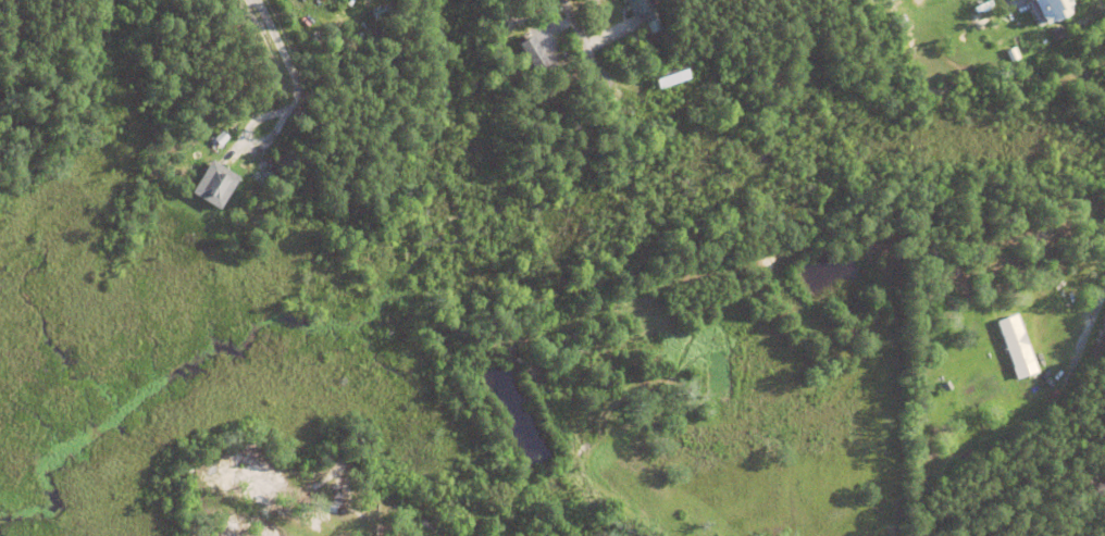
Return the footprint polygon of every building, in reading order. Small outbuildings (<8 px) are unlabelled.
[(633,16),(625,0),(652,0),(655,5),(653,8),(662,28),(650,34),(640,13),(633,16)] [(974,8),(988,0),(990,0),(993,4),(990,7),(991,9),(983,12),(982,11),(978,13),(974,8)] [(1039,27),(1069,14),(1063,0),(1028,0),(1039,27)] [(509,23),(522,15),(521,14),(525,12),(529,18),(512,27),(509,23)] [(895,17),(904,14),(908,24),(898,27),(895,17)] [(1048,29),(1058,25),(1063,36),(1054,40),(1048,29)] [(516,44),(533,73),(547,64),(530,36),(516,44)] [(1014,41),(1020,38),(1026,50),(1019,53),(1014,41)] [(650,66),(698,50),(702,60),(654,75),(650,66)] [(213,138),(221,130),(227,137),(220,146),(213,138)] [(222,146),(232,138),(236,145),(225,151),(222,146)] [(190,190),(211,159),(238,176),(218,209),(190,190)] [(1011,367),(1013,367),(996,321),(1016,314),(1036,372),(1016,379),(1011,367)] [(711,367),(732,362),(735,374),(715,379),(711,367)] [(941,385),(947,382),(952,388),(944,391),(941,385)] [(1036,385),(1043,392),(1040,396),(1042,399),(1038,402),(1036,400),(1034,402),(1029,396),(1031,394),(1026,387),(1030,384),(1033,387),(1036,385)]
